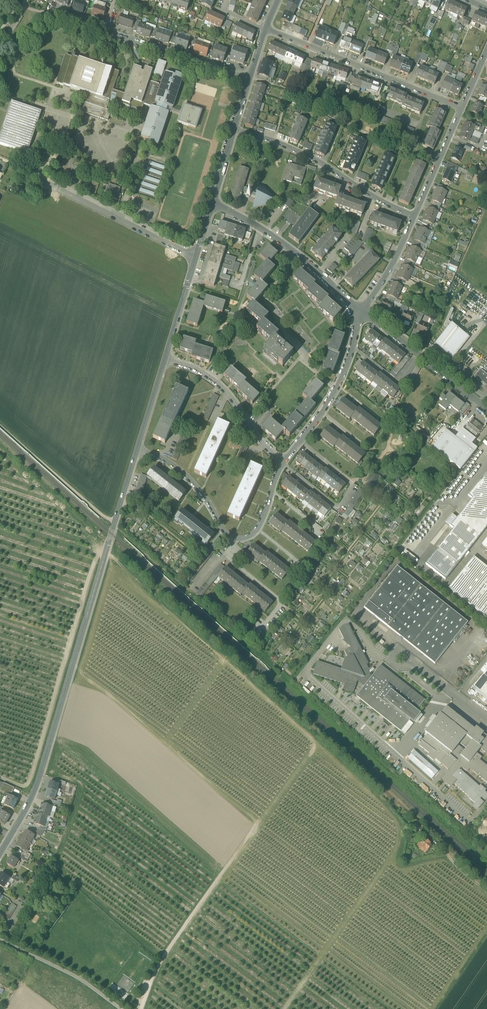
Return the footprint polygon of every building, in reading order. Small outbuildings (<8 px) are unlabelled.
[(170,6),(171,7),(173,6),(177,7),(178,9),(180,8),(185,10),(185,12),(187,11),(190,1),(187,0),(172,0),(170,6)] [(215,0),(214,0),(203,0),(202,4),(211,9),(215,0)] [(253,5),(263,9),(266,1),(264,0),(255,0),(253,5)] [(431,6),(438,9),(442,0),(434,0),(431,6)] [(85,4),(81,3),(76,1),(73,10),(82,13),(84,8),(85,4)] [(96,7),(104,10),(106,4),(98,1),(96,7)] [(449,12),(454,15),(458,5),(449,2),(445,11),(449,12)] [(288,4),(285,12),(293,15),(296,8),(288,4)] [(253,5),(249,13),(259,17),(263,9),(253,5)] [(458,5),(454,15),(459,17),(463,18),(467,9),(458,5)] [(93,11),(93,13),(95,14),(96,16),(96,17),(99,19),(100,17),(103,18),(106,10),(104,10),(96,7),(95,7),(94,8),(92,9),(93,11)] [(205,21),(221,29),(222,25),(225,20),(225,19),(209,12),(205,21),(205,22),(205,21)] [(290,23),(293,15),(285,12),(281,20),(284,21),(287,22),(289,23),(290,23)] [(256,23),(259,17),(249,13),(246,18),(256,23)] [(477,23),(479,24),(483,16),(481,15),(475,13),(472,21),(477,23)] [(134,19),(127,17),(123,15),(121,15),(118,24),(131,28),(132,27),(134,19)] [(234,33),(237,35),(241,26),(237,24),(236,24),(232,33),(234,33)] [(140,35),(142,36),(145,27),(139,25),(136,32),(136,33),(140,35)] [(237,35),(242,37),(246,28),(241,26),(237,35)] [(152,29),(145,27),(142,36),(145,37),(146,37),(149,38),(150,37),(151,32),(152,29)] [(242,37),(247,39),(251,30),(246,28),(242,37)] [(316,38),(324,41),(328,32),(320,28),(316,38)] [(165,42),(168,43),(169,42),(171,35),(158,31),(158,30),(156,38),(155,39),(159,40),(159,41),(164,43),(165,42)] [(255,32),(251,30),(247,39),(252,41),(252,40),(255,32)] [(329,31),(328,32),(324,41),(334,45),(338,35),(329,31)] [(178,47),(181,48),(184,37),(179,35),(178,39),(176,45),(175,46),(178,47)] [(190,39),(184,37),(181,48),(183,49),(186,50),(190,39)] [(344,49),(350,51),(353,42),(350,41),(344,39),(343,38),(339,47),(344,49)] [(193,52),(200,55),(203,43),(197,41),(195,46),(193,52)] [(363,46),(353,42),(350,51),(360,55),(362,51),(363,46)] [(366,58),(375,61),(378,53),(373,51),(376,44),(371,42),(367,52),(368,52),(366,58)] [(210,46),(203,43),(200,55),(206,57),(208,50),(210,46)] [(268,50),(276,54),(280,46),(278,45),(277,45),(271,43),(268,50)] [(387,50),(390,51),(393,52),(395,46),(389,44),(387,50)] [(219,61),(223,62),(223,61),(225,55),(227,50),(216,46),(214,52),(212,57),(212,59),(216,60),(216,61),(219,62),(219,61)] [(276,54),(285,58),(288,50),(288,49),(286,48),(286,49),(280,46),(276,54)] [(236,61),(243,64),(247,52),(234,47),(230,60),(236,62),(236,61)] [(285,58),(293,62),(296,54),(297,53),(295,52),(294,53),(288,50),(285,58)] [(375,61),(384,65),(388,56),(378,52),(378,53),(375,61)] [(421,57),(419,60),(422,61),(426,63),(429,56),(422,53),(421,55),(421,57)] [(303,57),(296,54),(293,62),(302,66),(303,63),(305,58),(305,57),(303,56),(303,57)] [(89,94),(110,101),(113,91),(119,72),(66,55),(56,83),(89,94)] [(463,61),(470,63),(472,57),(466,55),(463,61)] [(390,67),(400,71),(403,62),(399,61),(400,60),(394,57),(390,67)] [(155,72),(153,71),(152,73),(154,74),(162,77),(167,63),(159,60),(155,72)] [(316,69),(319,71),(322,63),(322,62),(320,61),(320,62),(313,60),(312,61),(310,67),(316,69)] [(270,79),(273,79),(275,71),(271,69),(272,64),(264,61),(263,61),(259,75),(261,76),(270,79)] [(403,62),(400,71),(409,75),(413,64),(408,62),(407,62),(406,63),(403,62)] [(319,71),(328,74),(331,66),(331,65),(329,64),(328,65),(322,63),(319,71)] [(447,65),(445,68),(444,71),(450,74),(452,70),(453,67),(447,65)] [(334,76),(337,77),(339,69),(340,68),(337,67),(337,68),(331,66),(328,74),(329,74),(334,76)] [(417,77),(425,81),(429,72),(426,71),(427,70),(420,66),(417,74),(418,74),(417,77)] [(149,82),(152,73),(153,71),(145,68),(144,73),(141,72),(142,70),(134,67),(125,95),(113,91),(110,101),(114,103),(114,102),(129,107),(132,100),(142,104),(149,82)] [(346,71),(339,69),(337,77),(346,80),(348,72),(349,71),(346,70),(346,71)] [(144,104),(152,107),(152,106),(167,111),(166,111),(168,107),(172,109),(184,76),(176,73),(175,77),(173,76),(173,75),(166,72),(161,86),(149,82),(142,104),(132,100),(129,107),(142,111),(144,104)] [(433,73),(429,72),(425,81),(428,82),(434,85),(439,75),(434,73),(433,73)] [(447,75),(446,78),(454,82),(456,76),(457,76),(455,76),(452,74),(451,76),(449,76),(447,75)] [(352,84),(361,88),(364,80),(364,79),(362,78),(361,79),(355,76),(354,77),(352,83),(352,84)] [(454,82),(460,85),(463,79),(456,76),(454,82)] [(441,88),(450,92),(454,82),(446,78),(441,88)] [(361,88),(369,91),(372,83),(373,82),(370,81),(370,82),(364,80),(361,88)] [(460,85),(454,82),(450,92),(458,96),(463,86),(460,85)] [(379,85),(372,83),(369,91),(378,94),(379,91),(382,85),(379,84),(379,85)] [(256,87),(255,92),(263,95),(266,87),(256,84),(256,86),(256,87)] [(486,98),(486,95),(486,88),(485,87),(483,86),(480,91),(478,95),(481,96),(486,98)] [(402,106),(420,113),(424,104),(406,96),(407,95),(388,88),(386,93),(385,97),(403,104),(402,106)] [(261,103),(263,95),(255,92),(254,92),(253,95),(254,95),(252,101),(261,103)] [(82,113),(98,118),(101,109),(107,111),(110,101),(89,94),(82,113)] [(258,111),(261,103),(252,101),(251,100),(251,103),(250,109),(258,111)] [(28,153),(42,112),(11,102),(0,138),(0,144),(28,153)] [(471,112),(479,115),(483,106),(475,103),(473,108),(471,112)] [(166,112),(167,111),(152,106),(152,107),(141,137),(149,140),(149,138),(152,139),(150,143),(158,145),(169,113),(166,112)] [(201,111),(184,106),(178,122),(195,128),(201,111)] [(255,120),(258,111),(250,109),(249,108),(248,111),(249,111),(247,117),(255,120)] [(98,118),(108,121),(111,112),(107,111),(101,109),(98,118)] [(428,148),(432,150),(440,132),(438,131),(445,114),(437,110),(429,127),(431,128),(423,146),(428,148)] [(373,119),(395,128),(397,123),(375,114),(373,119)] [(253,128),(255,120),(247,117),(246,117),(246,119),(245,125),(253,128)] [(299,117),(293,131),(298,133),(298,132),(302,134),(308,121),(299,117)] [(264,128),(275,132),(277,126),(266,123),(264,128)] [(326,128),(325,131),(333,135),(337,127),(327,123),(325,127),(326,128)] [(414,130),(397,123),(395,128),(412,135),(414,130)] [(469,141),(469,140),(475,127),(471,125),(466,123),(460,137),(469,141)] [(477,128),(475,127),(469,140),(471,140),(471,141),(476,144),(478,139),(471,136),(474,131),(481,133),(482,130),(477,128)] [(277,135),(285,138),(287,133),(279,130),(277,135)] [(298,143),(302,134),(298,132),(298,133),(293,131),(291,135),(290,139),(298,143)] [(327,149),(333,135),(325,131),(319,145),(327,149)] [(478,139),(481,133),(474,131),(471,136),(478,139)] [(357,138),(350,154),(359,158),(366,142),(357,138)] [(324,157),(327,149),(319,145),(317,149),(316,148),(315,152),(324,157)] [(450,158),(458,161),(463,151),(456,148),(453,153),(452,153),(450,158)] [(353,174),(359,158),(350,154),(343,170),(353,174)] [(385,154),(378,170),(388,174),(392,164),(395,158),(385,154)] [(399,201),(408,205),(426,165),(416,161),(399,201)] [(166,170),(167,166),(150,162),(149,165),(166,170)] [(284,180),(292,182),(293,177),(302,180),(306,169),(304,168),(289,164),(284,180)] [(239,200),(242,193),(243,189),(249,170),(239,167),(230,197),(239,200)] [(151,168),(148,174),(162,179),(164,173),(151,168)] [(442,179),(451,183),(456,172),(451,170),(447,168),(446,169),(442,179)] [(381,190),(388,174),(378,170),(371,186),(381,190)] [(147,175),(145,179),(160,185),(162,181),(147,175)] [(327,196),(337,199),(338,196),(341,188),(317,180),(313,190),(319,191),(318,192),(323,194),(323,193),(328,195),(327,196)] [(158,191),(159,187),(144,182),(142,185),(158,191)] [(278,202),(261,183),(257,194),(256,197),(253,208),(278,202)] [(106,197),(116,200),(118,194),(120,188),(110,185),(106,197)] [(141,188),(140,191),(156,197),(157,193),(141,188)] [(434,192),(433,193),(444,198),(447,192),(446,191),(438,188),(437,188),(436,191),(434,191),(434,192)] [(441,205),(444,198),(433,193),(432,196),(433,197),(432,200),(432,201),(437,203),(441,205)] [(365,206),(338,196),(337,199),(334,206),(362,216),(365,206)] [(283,204),(289,208),(293,202),(288,198),(283,204)] [(426,211),(424,213),(435,218),(438,212),(434,210),(429,208),(429,207),(427,211),(426,211)] [(281,218),(295,228),(302,218),(289,209),(281,218)] [(289,236),(299,243),(318,217),(309,210),(302,218),(295,228),(289,236)] [(370,223),(397,233),(401,223),(374,213),(370,223)] [(432,225),(435,218),(424,213),(423,216),(425,217),(423,220),(429,223),(432,225)] [(350,234),(355,238),(361,223),(354,221),(350,234)] [(220,231),(225,232),(228,224),(222,222),(220,231)] [(237,227),(228,224),(225,232),(224,236),(233,238),(237,227)] [(233,238),(242,241),(243,238),(245,231),(246,229),(237,227),(233,238)] [(417,231),(416,233),(427,238),(429,232),(426,230),(420,227),(418,231),(417,231)] [(362,242),(368,246),(373,230),(367,228),(362,242)] [(329,232),(322,241),(331,248),(332,248),(335,243),(337,241),(341,236),(337,233),(337,232),(336,230),(334,231),(332,229),(329,233),(329,232)] [(424,245),(427,238),(416,233),(414,236),(416,237),(414,240),(423,244),(424,245)] [(344,248),(349,252),(358,240),(354,237),(344,248)] [(463,242),(458,240),(457,243),(466,247),(469,240),(464,239),(463,242)] [(348,253),(353,256),(363,243),(359,240),(348,253)] [(327,253),(331,248),(322,241),(321,241),(315,249),(312,253),(315,255),(315,256),(316,257),(318,257),(322,260),(326,255),(327,253)] [(382,252),(387,254),(392,244),(387,241),(382,252)] [(215,246),(212,255),(223,258),(224,254),(226,249),(221,247),(215,246)] [(260,256),(267,262),(269,264),(277,254),(268,246),(260,256)] [(408,250),(407,252),(418,257),(421,251),(420,250),(412,247),(411,246),(409,250),(408,250)] [(415,264),(418,257),(407,252),(406,255),(407,256),(405,259),(406,259),(414,263),(415,264)] [(344,280),(352,288),(379,261),(371,253),(344,280)] [(212,255),(209,264),(220,268),(223,258),(212,255)] [(224,269),(232,271),(235,262),(226,259),(223,258),(220,268),(224,269)] [(275,269),(269,264),(267,262),(254,277),(257,280),(260,282),(262,284),(275,269)] [(327,270),(332,273),(337,267),(333,263),(327,270)] [(209,264),(207,274),(217,277),(218,273),(220,268),(209,264)] [(400,268),(399,271),(410,276),(413,269),(412,269),(403,265),(401,268),(400,268)] [(318,310),(333,322),(341,313),(327,300),(328,298),(313,285),(315,284),(300,271),(293,279),(308,291),(306,293),(321,306),(318,310)] [(407,282),(410,276),(399,271),(398,274),(399,274),(397,278),(398,278),(406,282),(407,282)] [(214,286),(217,277),(207,274),(204,283),(214,286)] [(247,297),(253,302),(254,304),(267,289),(262,284),(260,282),(258,284),(247,297)] [(390,285),(389,288),(399,293),(402,286),(395,283),(392,282),(391,286),(390,285)] [(397,299),(399,293),(389,288),(387,291),(388,291),(387,295),(396,299),(397,299)] [(206,297),(204,304),(203,307),(222,313),(225,303),(206,297)] [(380,308),(384,309),(388,311),(389,312),(393,304),(388,302),(383,300),(383,302),(381,306),(380,308)] [(198,326),(203,307),(204,304),(194,301),(195,301),(194,305),(192,305),(188,319),(189,319),(188,323),(187,323),(198,326)] [(246,310),(261,323),(263,321),(268,315),(254,304),(253,302),(246,310)] [(444,326),(447,328),(451,323),(448,321),(453,309),(451,308),(444,326)] [(401,319),(410,323),(413,315),(404,311),(403,313),(402,317),(401,319)] [(256,329),(271,342),(274,339),(278,334),(263,321),(261,323),(256,329)] [(416,330),(426,334),(429,327),(420,323),(419,324),(417,328),(416,330)] [(469,338),(451,323),(447,328),(436,343),(444,350),(444,351),(452,358),(453,357),(454,358),(469,338)] [(365,338),(369,341),(375,334),(371,330),(365,338)] [(323,371),(332,374),(339,356),(337,355),(344,336),(335,333),(328,352),(329,352),(323,371)] [(369,341),(373,345),(379,337),(375,334),(369,341)] [(379,337),(373,345),(378,348),(378,347),(384,340),(379,337)] [(191,357),(209,363),(213,351),(195,345),(196,341),(184,338),(180,349),(192,353),(191,357)] [(264,350),(264,351),(278,363),(279,363),(282,366),(292,354),(274,339),(271,342),(264,350)] [(378,347),(382,350),(389,342),(384,339),(384,340),(378,347)] [(382,350),(387,353),(393,346),(389,342),(382,350)] [(387,353),(391,356),(397,349),(393,346),(387,353)] [(391,356),(395,360),(401,352),(397,349),(391,356)] [(277,364),(278,363),(264,351),(263,352),(277,364)] [(405,356),(401,352),(395,360),(399,363),(400,362),(402,360),(404,358),(405,356)] [(354,368),(357,370),(363,362),(360,360),(354,368)] [(357,370),(362,374),(368,366),(363,362),(357,370)] [(368,366),(362,374),(367,378),(373,370),(368,366)] [(237,391),(252,404),(259,396),(244,384),(246,381),(231,368),(224,376),(239,389),(237,391)] [(480,369),(474,377),(482,383),(482,382),(486,385),(486,386),(486,375),(480,369)] [(378,374),(373,370),(367,378),(372,382),(373,381),(379,373),(378,374)] [(384,377),(379,373),(373,381),(378,385),(384,377)] [(389,381),(384,377),(378,385),(383,389),(389,381)] [(302,396),(307,400),(310,402),(323,387),(315,380),(308,389),(302,396)] [(389,381),(383,389),(388,393),(394,385),(389,381)] [(400,390),(394,385),(388,393),(394,397),(394,396),(399,391),(400,390)] [(153,438),(155,439),(178,387),(177,386),(153,438)] [(155,439),(165,443),(188,391),(178,387),(155,439)] [(388,394),(388,393),(383,389),(382,390),(380,393),(385,397),(388,394)] [(202,418),(208,420),(219,396),(216,395),(213,393),(202,418)] [(446,410),(449,405),(455,397),(449,393),(445,397),(443,395),(440,399),(442,401),(439,405),(446,410)] [(464,405),(455,397),(449,405),(458,412),(460,411),(462,408),(464,405)] [(351,418),(374,436),(381,427),(358,408),(357,410),(344,399),(336,409),(350,419),(351,418)] [(315,407),(310,402),(307,400),(294,415),(302,422),(315,407)] [(466,402),(464,405),(462,408),(465,411),(470,405),(466,402)] [(289,437),(302,422),(294,415),(282,430),(269,419),(261,428),(276,441),(283,432),(285,434),(286,433),(289,437)] [(473,419),(470,423),(480,431),(483,427),(473,419)] [(196,473),(219,421),(218,421),(194,472),(196,473)] [(196,473),(206,478),(229,426),(219,421),(196,473)] [(474,438),(480,431),(470,423),(464,430),(462,429),(455,438),(446,430),(432,448),(460,470),(477,449),(471,444),(475,439),(474,438)] [(335,446),(358,464),(360,462),(365,455),(342,436),(341,438),(327,427),(320,436),(334,447),(335,446)] [(171,457),(177,460),(188,436),(182,433),(171,457)] [(237,465),(242,467),(250,447),(246,445),(237,465)] [(297,461),(301,464),(307,456),(303,453),(299,457),(297,461)] [(311,460),(307,456),(301,464),(305,467),(311,460)] [(315,463),(311,460),(305,467),(309,471),(315,463)] [(320,466),(315,463),(309,471),(313,474),(320,466)] [(230,516),(240,521),(263,469),(252,464),(230,516)] [(324,470),(320,466),(313,474),(318,477),(319,476),(324,470)] [(147,476),(179,501),(186,493),(154,467),(147,476)] [(325,468),(324,470),(319,476),(323,479),(329,472),(325,468)] [(333,475),(329,472),(323,479),(327,483),(333,475)] [(372,485),(378,478),(379,477),(375,474),(372,472),(366,480),(372,485)] [(445,580),(486,527),(486,472),(468,496),(472,499),(457,518),(450,526),(453,529),(426,564),(445,580)] [(136,492),(142,494),(147,476),(141,474),(136,492)] [(337,478),(333,475),(327,483),(331,486),(337,478)] [(282,485),(288,489),(294,481),(289,477),(285,481),(282,485)] [(341,481),(337,478),(331,486),(335,489),(341,481)] [(288,489),(293,493),(299,485),(294,481),(288,489)] [(345,485),(341,481),(335,489),(339,493),(345,485)] [(456,493),(460,489),(450,482),(447,486),(456,493)] [(293,493),(298,497),(304,489),(299,485),(293,493)] [(439,496),(444,500),(447,495),(452,499),(456,494),(446,486),(439,496)] [(303,501),(304,500),(309,493),(304,489),(298,497),(303,501)] [(360,489),(356,493),(361,497),(364,492),(360,489)] [(304,500),(309,504),(315,496),(310,492),(309,493),(304,500)] [(357,501),(361,497),(356,493),(352,498),(353,499),(357,501)] [(309,504),(314,508),(320,500),(315,496),(309,504)] [(358,502),(357,501),(353,499),(350,503),(354,507),(358,502)] [(314,508),(319,512),(325,504),(320,500),(314,508)] [(331,509),(325,504),(319,512),(324,516),(331,509)] [(203,540),(207,544),(214,535),(182,510),(175,519),(179,522),(180,521),(194,532),(193,533),(198,537),(199,535),(203,539),(203,540)] [(281,531),(282,530),(288,523),(276,514),(269,522),(272,524),(271,525),(278,530),(279,530),(281,531)] [(452,515),(446,523),(450,526),(457,518),(452,515)] [(180,521),(179,522),(193,533),(194,532),(180,521)] [(289,521),(288,523),(282,530),(284,531),(284,532),(304,549),(305,548),(309,551),(316,543),(289,521)] [(259,562),(265,554),(254,545),(247,553),(250,556),(250,557),(254,561),(255,560),(259,562)] [(186,578),(191,581),(213,553),(209,549),(204,555),(186,578)] [(266,552),(265,554),(259,562),(282,580),(289,571),(266,552)] [(468,604),(486,580),(486,567),(473,557),(448,588),(468,604)] [(198,597),(200,599),(210,586),(218,577),(225,567),(221,564),(205,582),(195,595),(198,597)] [(364,608),(435,664),(468,622),(397,566),(364,608)] [(241,595),(242,594),(248,586),(226,567),(225,567),(218,577),(241,595)] [(468,604),(486,619),(486,580),(468,604)] [(249,584),(248,586),(242,594),(265,612),(273,603),(249,584)] [(344,651),(348,658),(349,660),(353,658),(363,677),(342,670),(317,661),(313,674),(344,684),(343,689),(353,692),(357,681),(359,682),(364,686),(371,677),(370,676),(367,670),(369,669),(366,665),(368,664),(348,624),(339,629),(344,640),(342,641),(351,648),(344,651)] [(345,660),(342,670),(363,677),(353,658),(349,660),(348,658),(345,660)] [(480,671),(484,674),(473,688),(486,700),(486,662),(480,671)] [(381,665),(371,677),(364,686),(356,696),(401,731),(409,721),(410,720),(414,722),(420,714),(416,711),(425,700),(381,665)] [(479,760),(482,757),(476,753),(480,749),(486,754),(486,736),(485,735),(483,737),(481,735),(483,733),(474,726),(472,728),(446,707),(440,714),(436,717),(427,729),(425,732),(427,734),(418,745),(429,754),(427,756),(433,761),(435,759),(441,764),(448,770),(440,779),(444,782),(445,781),(447,782),(446,784),(450,787),(457,779),(454,776),(459,770),(461,767),(467,772),(469,769),(476,775),(478,773),(480,774),(478,776),(486,783),(486,766),(479,760)] [(420,714),(414,722),(416,724),(423,716),(420,714)] [(427,729),(436,717),(434,716),(425,727),(427,729)] [(413,724),(409,721),(401,731),(405,734),(413,724)] [(407,758),(422,771),(429,764),(414,751),(407,758)] [(438,772),(429,764),(422,771),(431,779),(438,772)] [(454,776),(457,779),(458,781),(455,785),(469,797),(468,798),(475,804),(473,806),(477,810),(484,802),(480,799),(481,797),(485,801),(486,799),(486,793),(484,791),(486,790),(480,785),(479,787),(461,770),(460,771),(459,770),(454,776)] [(50,781),(48,789),(56,792),(59,784),(50,781)] [(3,791),(11,794),(14,787),(6,784),(5,788),(3,791)] [(54,799),(56,792),(48,789),(46,797),(54,799)] [(4,805),(13,809),(15,805),(14,804),(16,800),(17,800),(17,799),(9,795),(4,805)] [(41,806),(40,808),(51,812),(52,806),(48,805),(42,803),(41,803),(41,806)] [(39,811),(39,814),(47,816),(49,817),(51,812),(40,808),(40,809),(39,811)] [(4,825),(7,821),(6,820),(7,818),(8,818),(10,816),(4,812),(1,811),(0,813),(0,822),(4,825)] [(35,818),(46,821),(47,816),(39,814),(37,813),(36,813),(36,816),(35,818)] [(44,827),(46,821),(35,818),(35,821),(34,820),(34,823),(34,824),(40,826),(44,827)] [(412,827),(418,833),(422,830),(415,824),(412,827)] [(40,837),(44,830),(39,828),(38,828),(35,834),(40,837)] [(26,830),(22,838),(30,843),(35,835),(26,830)] [(25,851),(30,843),(22,838),(17,846),(25,851)] [(422,851),(424,852),(425,851),(430,845),(428,844),(429,843),(425,839),(425,840),(423,838),(419,842),(416,845),(419,847),(418,847),(422,851)] [(7,863),(14,868),(18,860),(11,856),(7,863)] [(4,888),(7,882),(10,877),(2,872),(0,875),(0,886),(4,888)] [(32,880),(38,883),(41,877),(36,874),(32,880)] [(3,920),(8,922),(16,908),(9,904),(1,918),(3,920)]
